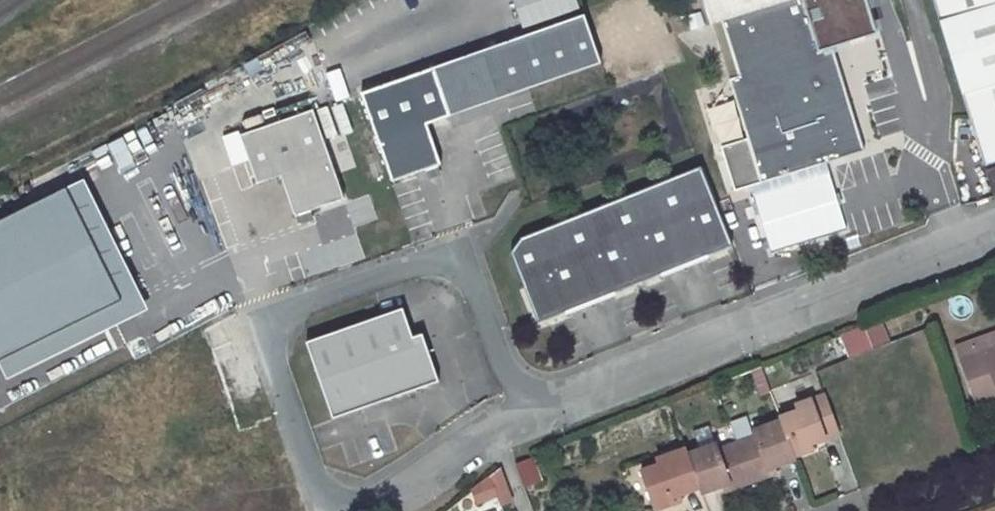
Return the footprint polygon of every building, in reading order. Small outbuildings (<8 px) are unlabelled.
[(705,29),(707,27),(716,24),(734,80),(725,83),(758,184),(859,154),(827,51),(815,55),(797,0),(798,0),(696,0),(705,29)] [(812,0),(798,0),(797,0),(815,55),(827,51),(812,0)] [(982,172),(994,168),(994,0),(929,0),(982,172)] [(392,193),(441,176),(421,111),(605,57),(593,16),(358,100),(392,193)] [(707,27),(725,83),(734,80),(716,24),(707,27)] [(311,117),(239,143),(256,191),(281,183),(296,227),(345,209),(311,117)] [(732,249),(703,174),(521,245),(510,257),(537,326),(732,249)] [(992,203),(994,202),(994,174),(983,176),(992,203)] [(954,317),(971,315),(969,297),(952,299),(954,317)] [(401,309),(304,343),(331,420),(437,382),(421,335),(411,338),(401,309)] [(848,359),(889,342),(879,319),(838,337),(848,359)] [(963,367),(977,407),(994,400),(994,355),(963,367)] [(773,390),(765,367),(753,372),(761,394),(773,390)] [(783,419),(784,422),(797,457),(816,451),(814,445),(842,435),(829,397),(802,406),(803,412),(783,419)] [(772,477),(769,471),(799,461),(797,457),(784,422),(757,432),(759,438),(740,445),(755,483),(772,477)] [(703,496),(733,485),(735,490),(750,485),(755,483),(740,445),(734,447),(720,453),(712,429),(696,435),(702,452),(694,455),(689,457),(701,490),(703,496)] [(694,455),(702,452),(696,435),(688,438),(694,455)] [(689,457),(686,451),(659,461),(661,467),(643,473),(656,510),(661,510),(675,506),(673,500),(701,490),(689,457)] [(474,510),(491,510),(490,509),(509,504),(501,474),(466,483),(474,510)]
